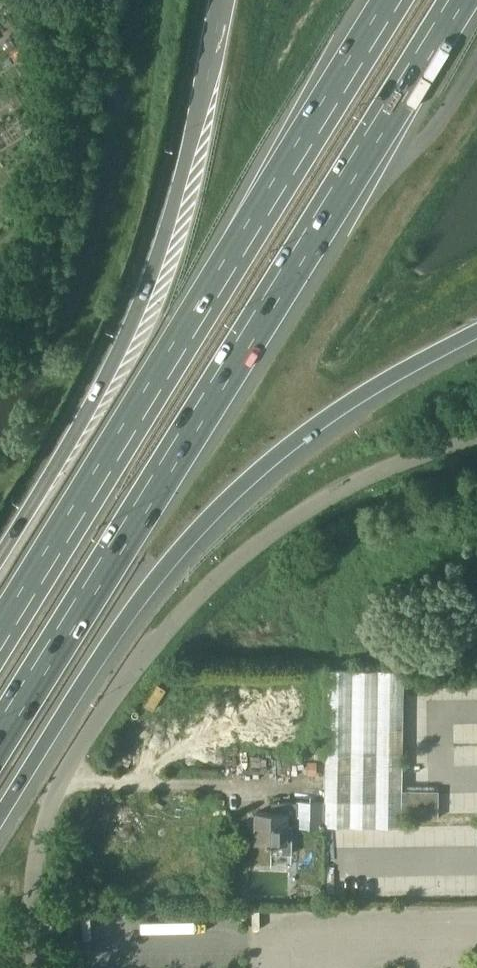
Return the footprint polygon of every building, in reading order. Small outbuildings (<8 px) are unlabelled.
[(275,812),(259,811),(258,841),(272,841),(271,853),(292,853),(293,827),(324,827),(324,824),(350,825),(402,826),(402,817),(403,817),(449,818),(450,790),(403,789),(405,669),(327,668),(325,800),(300,800),(300,802),(275,801),(275,812)]
